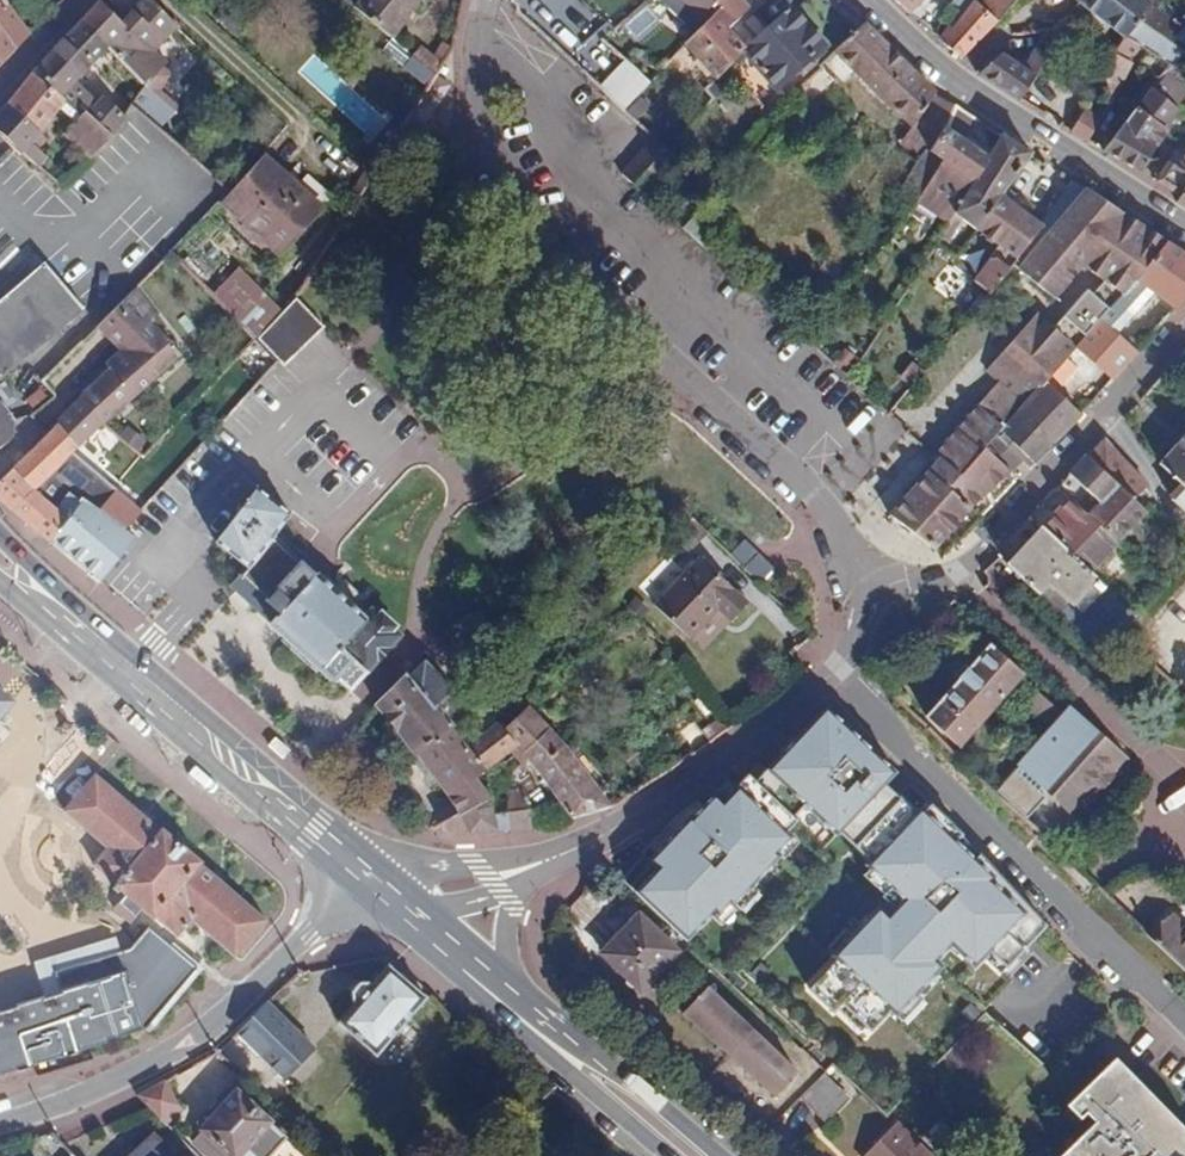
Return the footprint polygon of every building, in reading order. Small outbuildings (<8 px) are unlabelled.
[(8,59),(31,34),(11,7),(8,0),(0,0),(0,59),(3,64),(8,59)] [(32,0),(30,0),(17,9),(22,16),(36,6),(32,0)] [(181,27),(153,0),(146,0),(133,13),(164,43),(181,27)] [(393,38),(418,0),(358,0),(354,6),(393,38)] [(701,16),(715,2),(716,0),(682,0),(701,16)] [(715,2),(721,8),(735,24),(758,0),(716,0),(715,2)] [(859,28),(826,0),(808,0),(797,11),(792,6),(744,47),(746,49),(744,51),(778,89),(825,47),(832,55),(837,50),(859,28)] [(911,13),(924,0),(897,0),(911,13)] [(981,39),(998,19),(976,0),(955,0),(954,0),(965,11),(955,26),(940,38),(963,57),(981,39)] [(1014,0),(976,0),(998,19),(1014,0)] [(1081,2),(1128,38),(1155,5),(1159,0),(1079,0),(1081,2)] [(133,13),(124,23),(102,3),(100,1),(80,22),(107,49),(146,87),(164,67),(153,54),(164,43),(133,13)] [(1171,18),(1155,5),(1128,38),(1115,54),(1124,58),(1135,43),(1173,67),(1184,52),(1184,2),(1171,18)] [(645,40),(658,14),(640,5),(627,31),(645,40)] [(721,8),(690,38),(685,44),(718,80),(744,51),(746,49),(744,47),(728,31),(735,24),(721,8)] [(573,40),(549,19),(538,31),(561,53),(573,40)] [(74,84),(107,49),(80,22),(35,72),(62,97),(74,84)] [(936,94),(865,22),(859,28),(837,50),(889,104),(914,126),(936,94)] [(613,29),(602,39),(624,59),(650,84),(660,73),(613,29)] [(437,74),(448,56),(453,48),(444,41),(434,56),(420,45),(412,54),(437,74)] [(1020,100),(1048,56),(1035,47),(1026,62),(1018,55),(1011,59),(999,51),(976,72),(1020,100)] [(1115,82),(1124,58),(1115,54),(1109,59),(1103,77),(1113,99),(1115,82)] [(650,84),(624,59),(598,87),(624,111),(650,84)] [(41,133),(67,102),(62,97),(35,72),(17,91),(0,112),(0,132),(39,167),(47,156),(38,147),(47,138),(41,133)] [(1180,91),(1164,78),(1154,90),(1170,104),(1180,91)] [(87,112),(95,103),(74,84),(62,97),(67,102),(83,116),(87,112)] [(148,86),(138,99),(166,123),(177,110),(148,86)] [(1164,130),(1179,111),(1170,104),(1154,90),(1103,151),(1113,156),(1141,174),(1156,147),(1147,140),(1157,125),(1164,130)] [(126,116),(103,94),(95,103),(87,112),(113,135),(115,133),(126,116)] [(958,107),(936,94),(914,126),(936,140),(958,107)] [(943,161),(918,198),(916,201),(950,224),(957,214),(954,212),(986,164),(989,154),(967,140),(980,121),(958,107),(936,140),(929,151),(943,161)] [(1101,119),(1086,108),(1069,132),(1087,143),(1101,119)] [(91,157),(113,135),(87,112),(83,116),(67,133),(91,157)] [(986,164),(954,212),(957,214),(964,219),(977,229),(1002,195),(1032,153),(1019,145),(1000,134),(990,153),(989,154),(986,164)] [(679,162),(669,153),(652,137),(621,175),(648,197),(679,162)] [(929,151),(905,188),(918,198),(943,161),(929,151)] [(1176,167),(1184,172),(1184,155),(1176,167)] [(324,210),(263,156),(222,202),(282,257),(324,210)] [(1184,189),(1184,172),(1176,167),(1171,164),(1163,175),(1184,189)] [(1085,188),(1075,182),(1040,224),(1043,226),(1049,231),(1085,188)] [(1085,188),(1049,231),(1019,267),(1052,298),(1082,265),(1103,241),(1126,215),(1085,188)] [(1040,224),(1002,195),(977,229),(1001,246),(1019,259),(1043,226),(1040,224)] [(964,219),(957,214),(950,224),(942,237),(949,241),(964,219)] [(1082,265),(1103,280),(1104,277),(1097,272),(1141,225),(1126,215),(1103,241),(1082,265)] [(1022,406),(1045,380),(1072,351),(1077,344),(1121,295),(1136,278),(1168,243),(1144,227),(1141,225),(1097,272),(1104,277),(1103,280),(1097,292),(1092,287),(1057,325),(1041,311),(1035,318),(986,373),(997,384),(1022,406)] [(1049,231),(1043,226),(1019,259),(1015,263),(1019,267),(1049,231)] [(1168,243),(1136,278),(1176,309),(1177,310),(1184,301),(1184,254),(1168,243)] [(1001,246),(975,280),(990,293),(1015,263),(1019,259),(1001,246)] [(51,263),(18,287),(0,303),(0,379),(84,307),(81,303),(69,289),(59,275),(51,263)] [(282,312),(238,269),(212,295),(256,339),(282,312)] [(1114,378),(1176,309),(1136,278),(1121,295),(1077,344),(1114,378)] [(281,364),(322,323),(295,298),(282,312),(256,339),(278,361),(281,364)] [(1040,310),(985,372),(986,373),(1035,318),(1041,311),(1040,310)] [(111,368),(56,423),(58,425),(79,446),(101,423),(104,426),(181,354),(162,331),(154,337),(146,327),(107,363),(111,368)] [(238,358),(261,379),(278,361),(256,339),(238,358)] [(1045,380),(1022,406),(1014,416),(1049,449),(1081,415),(1045,380)] [(1022,406),(997,384),(933,454),(939,459),(960,478),(995,437),(1014,416),(1022,406)] [(17,420),(4,400),(0,402),(0,447),(12,438),(15,431),(17,420)] [(1030,468),(1049,449),(1014,416),(995,437),(1027,466),(1030,468)] [(58,425),(48,435),(0,481),(0,499),(49,542),(52,540),(83,498),(87,492),(78,484),(66,499),(46,480),(79,446),(58,425)] [(1161,461),(1183,485),(1171,497),(1184,510),(1184,436),(1161,461)] [(960,478),(950,489),(973,509),(1013,471),(1027,466),(995,437),(960,478)] [(1155,493),(1104,438),(1087,456),(1141,508),(1155,493)] [(1141,508),(1087,456),(1070,474),(1100,501),(1087,515),(1116,541),(1119,543),(1146,513),(1141,508)] [(939,459),(929,471),(950,489),(960,478),(939,459)] [(929,471),(889,515),(912,532),(950,489),(929,471)] [(950,489),(912,532),(935,549),(965,516),(973,509),(950,489)] [(107,505),(89,490),(87,492),(83,498),(102,511),(107,505)] [(288,514),(258,490),(217,543),(249,567),(288,514)] [(142,511),(119,491),(107,505),(102,511),(126,529),(142,511)] [(1068,497),(1045,523),(1041,527),(1060,543),(1091,572),(1116,541),(1087,515),(1068,497)] [(111,546),(126,529),(102,511),(83,498),(52,540),(88,570),(91,567),(99,573),(118,553),(111,546)] [(1060,543),(1041,527),(1007,566),(1102,653),(1136,614),(1091,572),(1060,543)] [(744,541),(732,554),(761,582),(773,569),(744,541)] [(718,611),(728,620),(750,603),(700,556),(654,605),(691,639),(718,611)] [(370,611),(365,616),(306,563),(263,610),(275,622),(271,625),(333,683),(337,678),(350,690),(398,640),(398,631),(376,611),(370,611)] [(732,623),(751,603),(750,603),(728,620),(732,623)] [(959,747),(1023,675),(988,644),(925,715),(959,747)] [(454,690),(428,662),(409,678),(435,708),(437,707),(454,690)] [(450,728),(453,725),(437,707),(435,708),(409,678),(405,673),(376,703),(417,756),(450,728)] [(15,701),(0,689),(0,718),(15,701)] [(1035,691),(1023,705),(1050,729),(1063,715),(1035,691)] [(534,712),(528,707),(504,730),(517,746),(522,752),(549,728),(534,712)] [(1123,760),(1068,710),(1065,713),(1063,715),(1050,729),(996,789),(1026,817),(1043,800),(1043,796),(1039,791),(1045,785),(1075,812),(1123,760)] [(905,776),(830,711),(790,750),(732,806),(721,794),(701,813),(626,885),(694,955),(721,927),(729,935),(765,898),(753,886),(793,845),(779,832),(808,802),(822,816),(830,808),(891,865),(877,880),(905,907),(896,917),(886,908),(817,983),(874,1036),(896,1011),(909,1023),(956,972),(947,964),(959,951),(979,969),(987,964),(1006,982),(1052,922),(947,830),(895,785),(905,776)] [(504,730),(497,721),(465,747),(485,771),(517,746),(504,730)] [(485,771),(465,747),(450,728),(417,756),(429,770),(449,797),(458,816),(489,800),(492,799),(476,778),(485,771)] [(528,759),(577,818),(610,808),(607,799),(583,769),(566,747),(560,740),(549,728),(522,752),(528,759)] [(235,957),(267,919),(96,774),(64,810),(108,847),(93,864),(128,894),(114,910),(129,924),(144,908),(176,936),(191,920),(235,957)] [(465,829),(468,833),(511,829),(509,813),(495,814),(489,800),(458,816),(442,824),(445,831),(465,829)] [(511,829),(530,827),(530,822),(529,812),(509,813),(511,829)] [(638,914),(601,954),(640,990),(677,950),(638,914)] [(1168,942),(1163,947),(1184,968),(1184,927),(1184,926),(1168,942)] [(154,1028),(200,969),(148,928),(131,950),(56,973),(63,993),(0,1012),(0,1075),(154,1028)] [(1168,942),(1154,930),(1149,934),(1163,947),(1168,942)] [(377,1053),(425,996),(388,964),(373,982),(360,980),(351,991),(351,1000),(355,1004),(339,1021),(377,1053)] [(708,989),(683,1014),(774,1096),(799,1072),(708,989)] [(251,1018),(232,1037),(253,1056),(271,1036),(251,1018)] [(282,1081),(299,1062),(271,1036),(253,1056),(282,1081)] [(1115,1060),(1068,1106),(1080,1119),(1087,1113),(1096,1122),(1062,1155),(1184,1155),(1184,1131),(1115,1060)] [(849,1098),(824,1073),(800,1097),(824,1121),(849,1098)] [(163,1080),(136,1094),(159,1117),(176,1104),(163,1080)] [(203,1132),(230,1155),(267,1155),(285,1137),(269,1123),(270,1120),(233,1088),(226,1086),(216,1098),(216,1105),(219,1107),(213,1114),(211,1110),(205,1108),(196,1116),(196,1121),(202,1126),(200,1128),(203,1132)] [(899,1120),(866,1155),(938,1155),(899,1120)] [(126,1155),(178,1155),(154,1130),(126,1155)] [(206,1155),(230,1155),(203,1132),(192,1143),(206,1155)]
